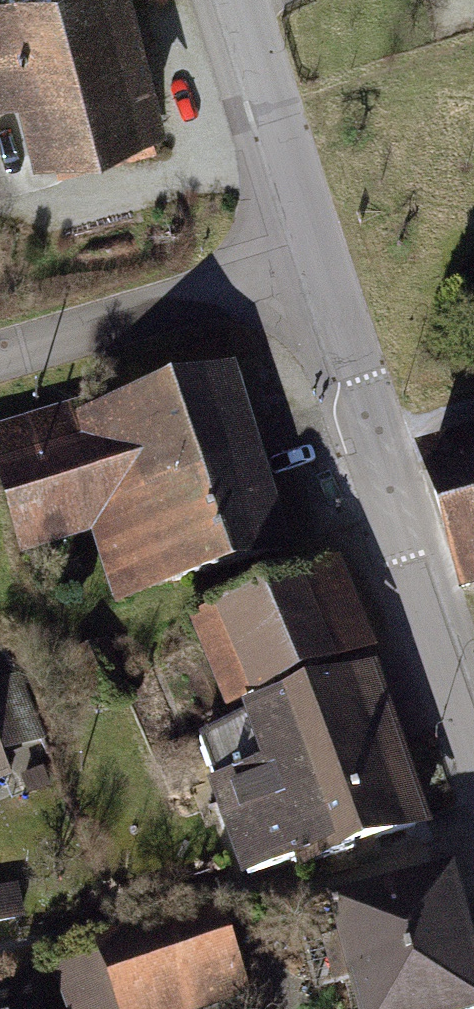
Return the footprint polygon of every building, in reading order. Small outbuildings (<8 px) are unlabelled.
[(33,98),(54,170),(190,131),(153,0),(0,0),(0,107),(33,98)] [(244,380),(90,426),(85,410),(0,435),(0,448),(32,557),(112,533),(134,609),(298,561),(244,380)] [(425,468),(468,609),(473,607),(473,453),(425,468)] [(341,571),(186,634),(221,720),(376,658),(341,571)] [(377,673),(192,735),(245,892),(430,830),(377,673)] [(17,786),(0,741),(0,792),(17,786)] [(342,906),(369,1008),(456,1008),(473,1004),(473,967),(450,877),(342,906)] [(27,910),(25,882),(0,884),(0,912),(27,910)] [(91,950),(112,1008),(235,1008),(249,1004),(216,908),(91,950)] [(0,1002),(0,1008),(30,1008),(28,997),(0,1002)]
